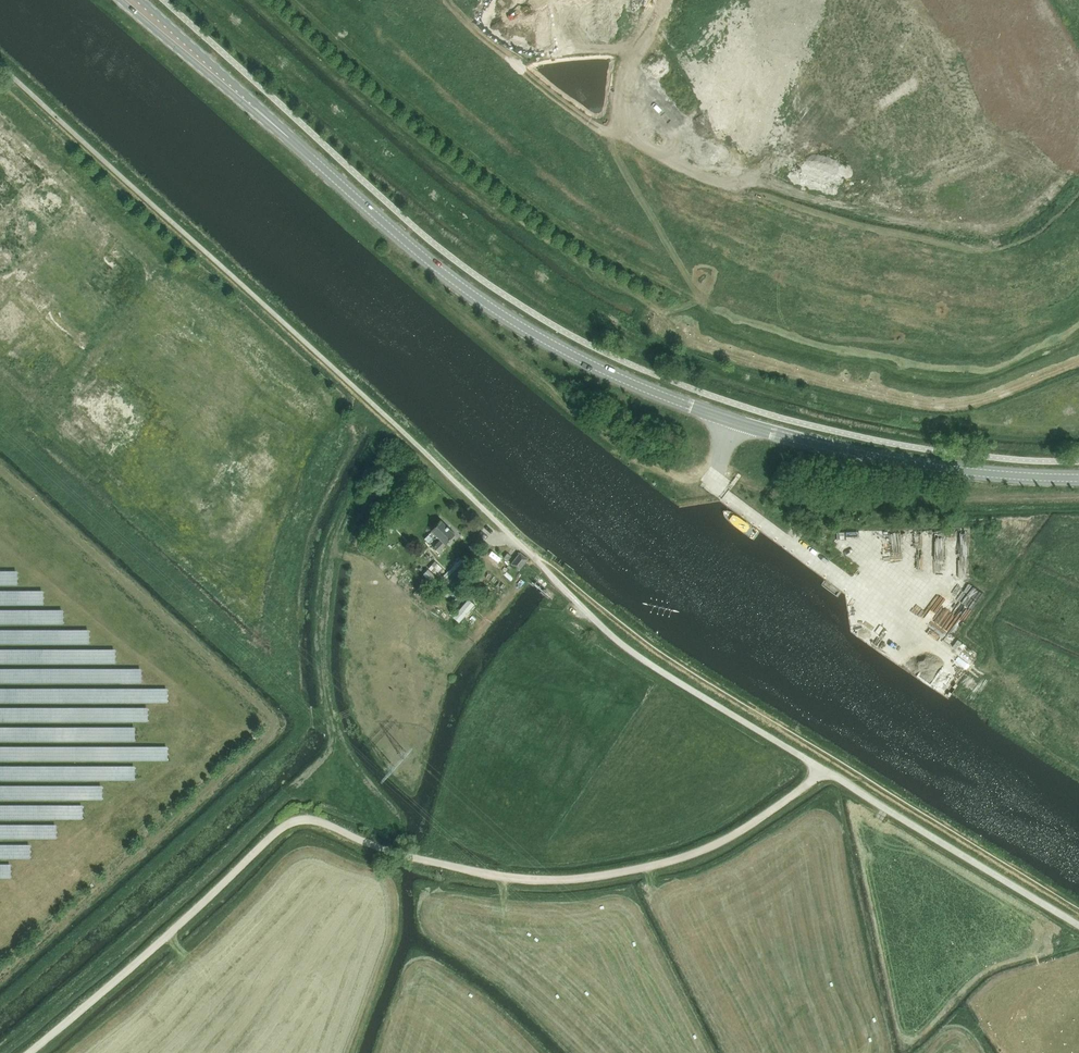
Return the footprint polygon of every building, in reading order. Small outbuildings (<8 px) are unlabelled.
[(72,244),(69,248),(67,247),(63,253),(76,260),(82,250),(72,244)] [(83,315),(89,319),(92,314),(91,314),(94,309),(89,305),(83,315)] [(10,381),(0,372),(0,393),(10,381)] [(441,521),(431,531),(441,540),(433,548),(438,552),(455,535),(441,521)] [(393,523),(388,528),(391,531),(396,527),(393,523)] [(528,559),(520,553),(511,564),(519,570),(528,559)] [(464,561),(446,580),(451,585),(469,567),(464,561)] [(442,576),(449,569),(443,564),(437,570),(442,576)] [(411,573),(404,580),(420,594),(426,586),(411,573)] [(424,601),(436,608),(441,601),(429,593),(424,601)] [(15,863),(0,863),(0,877),(14,877),(15,863)]
